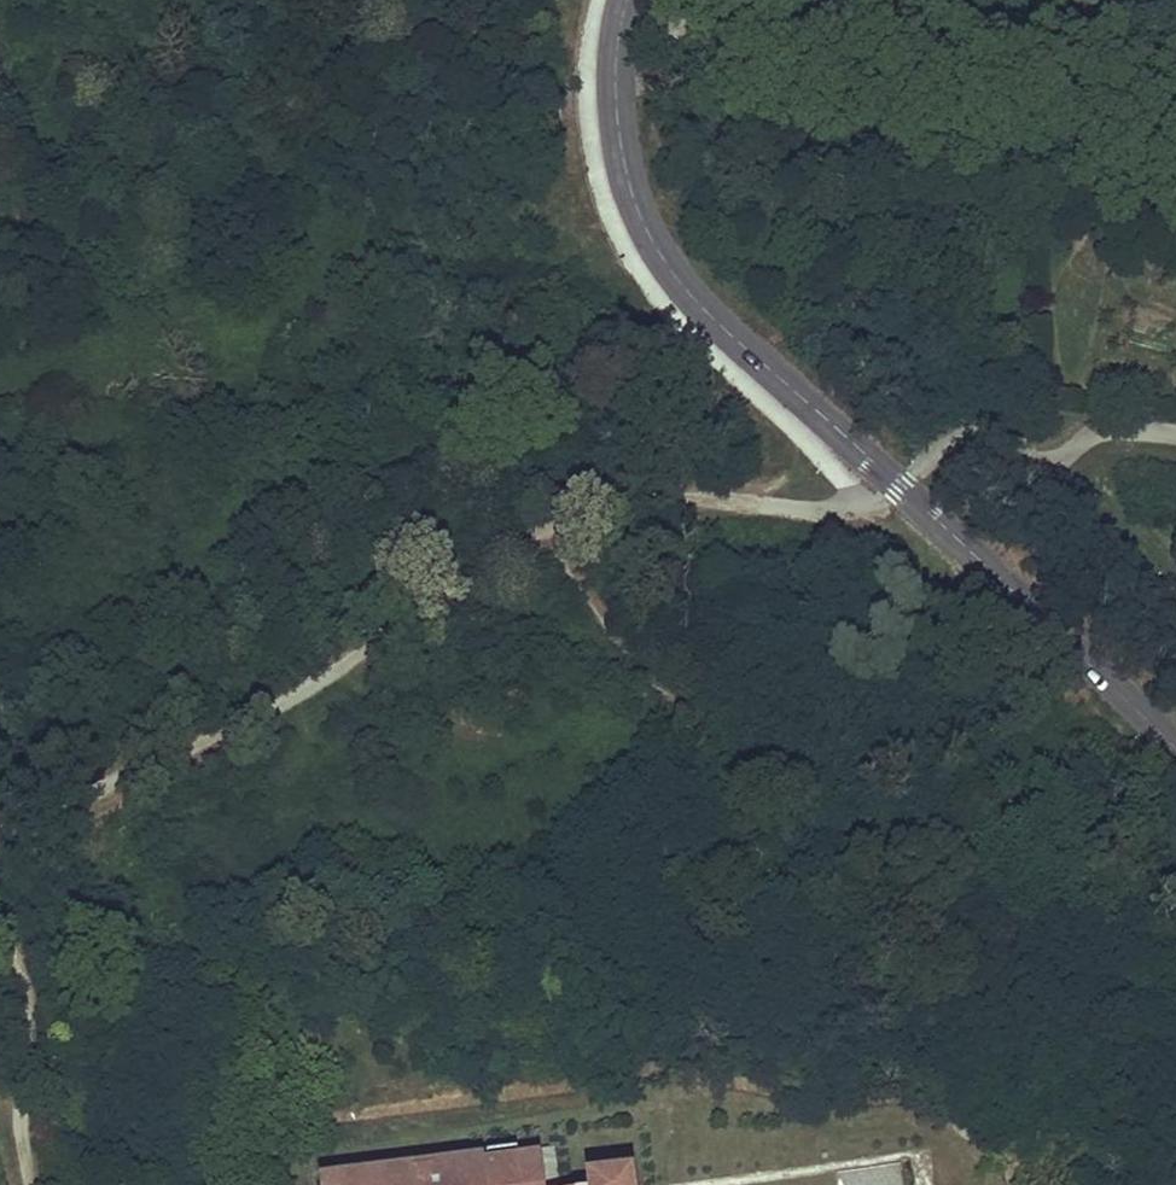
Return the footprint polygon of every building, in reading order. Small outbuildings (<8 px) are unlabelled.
[(538,1160),(484,1166),(483,1159),(316,1180),(317,1184),(541,1184),(538,1160)]
